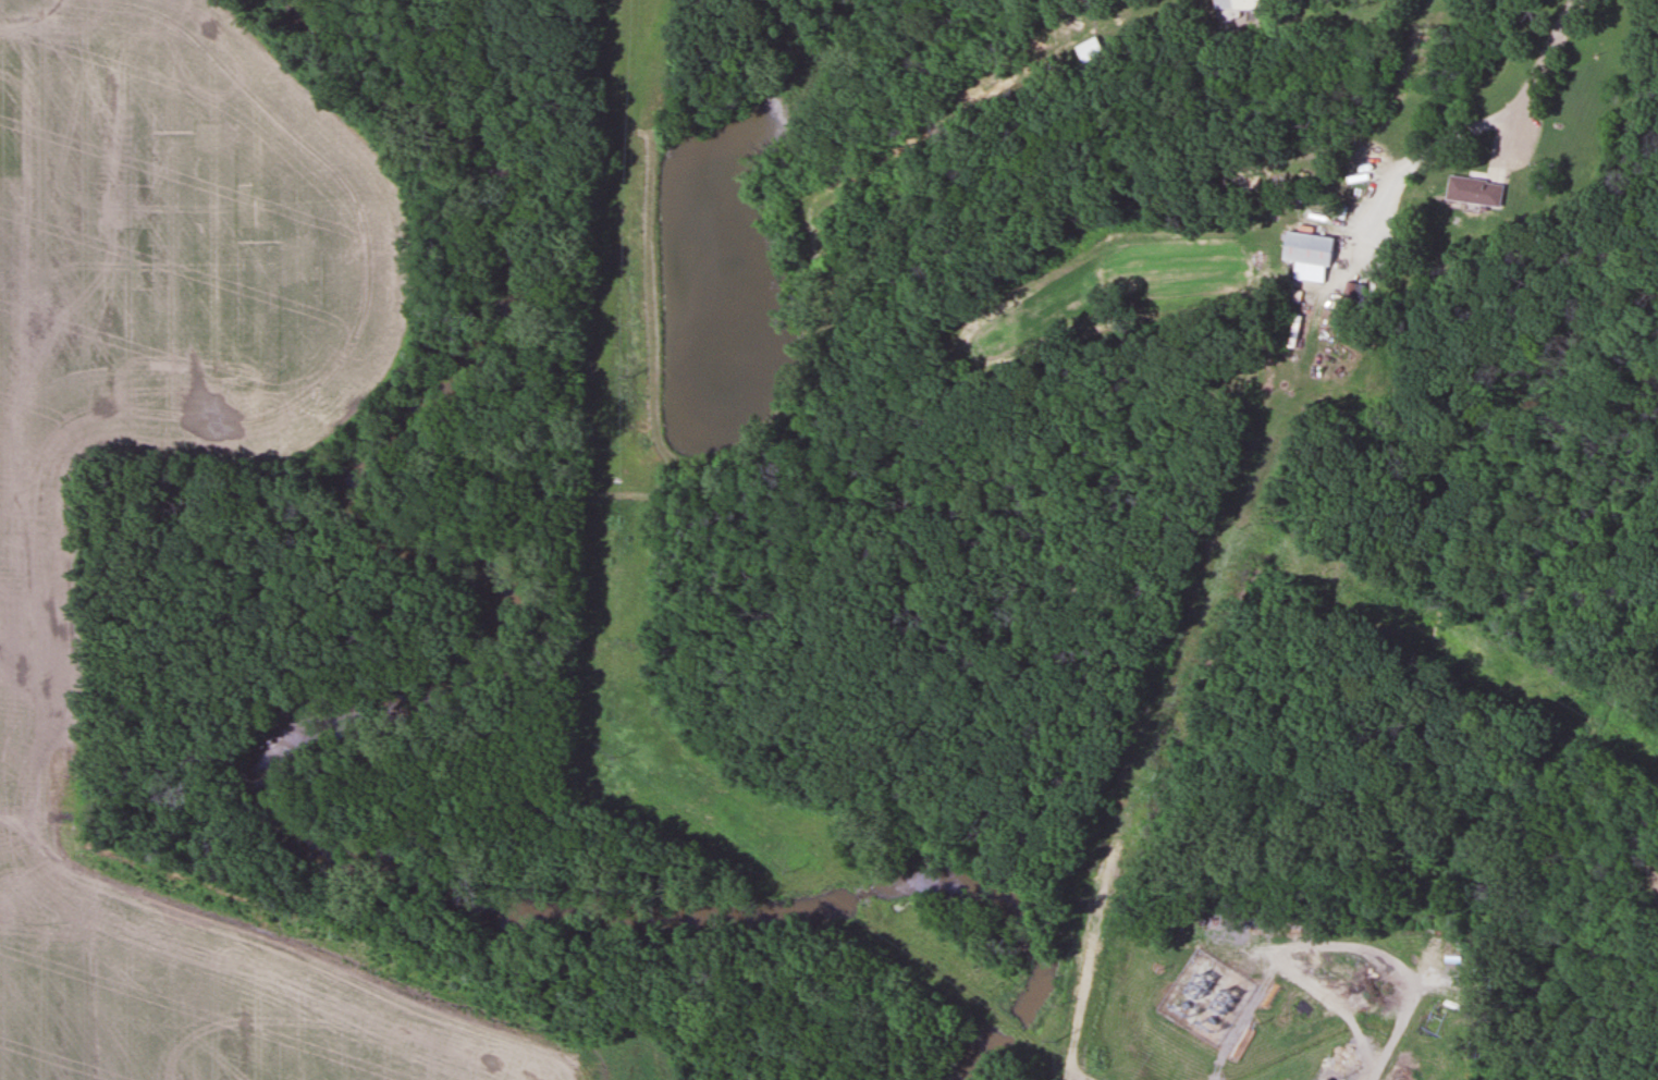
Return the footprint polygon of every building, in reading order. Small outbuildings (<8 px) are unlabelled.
[(1255,9),(1255,0),(1214,0),(1214,8),(1255,9)] [(1105,51),(1097,36),(1076,46),(1084,61),(1105,51)] [(1498,207),(1501,182),(1445,175),(1442,200),(1498,207)] [(1281,260),(1293,261),(1291,279),(1322,283),(1324,266),(1331,267),(1335,237),(1285,231),(1281,260)] [(1296,347),(1297,315),(1290,315),(1288,347),(1296,347)]
